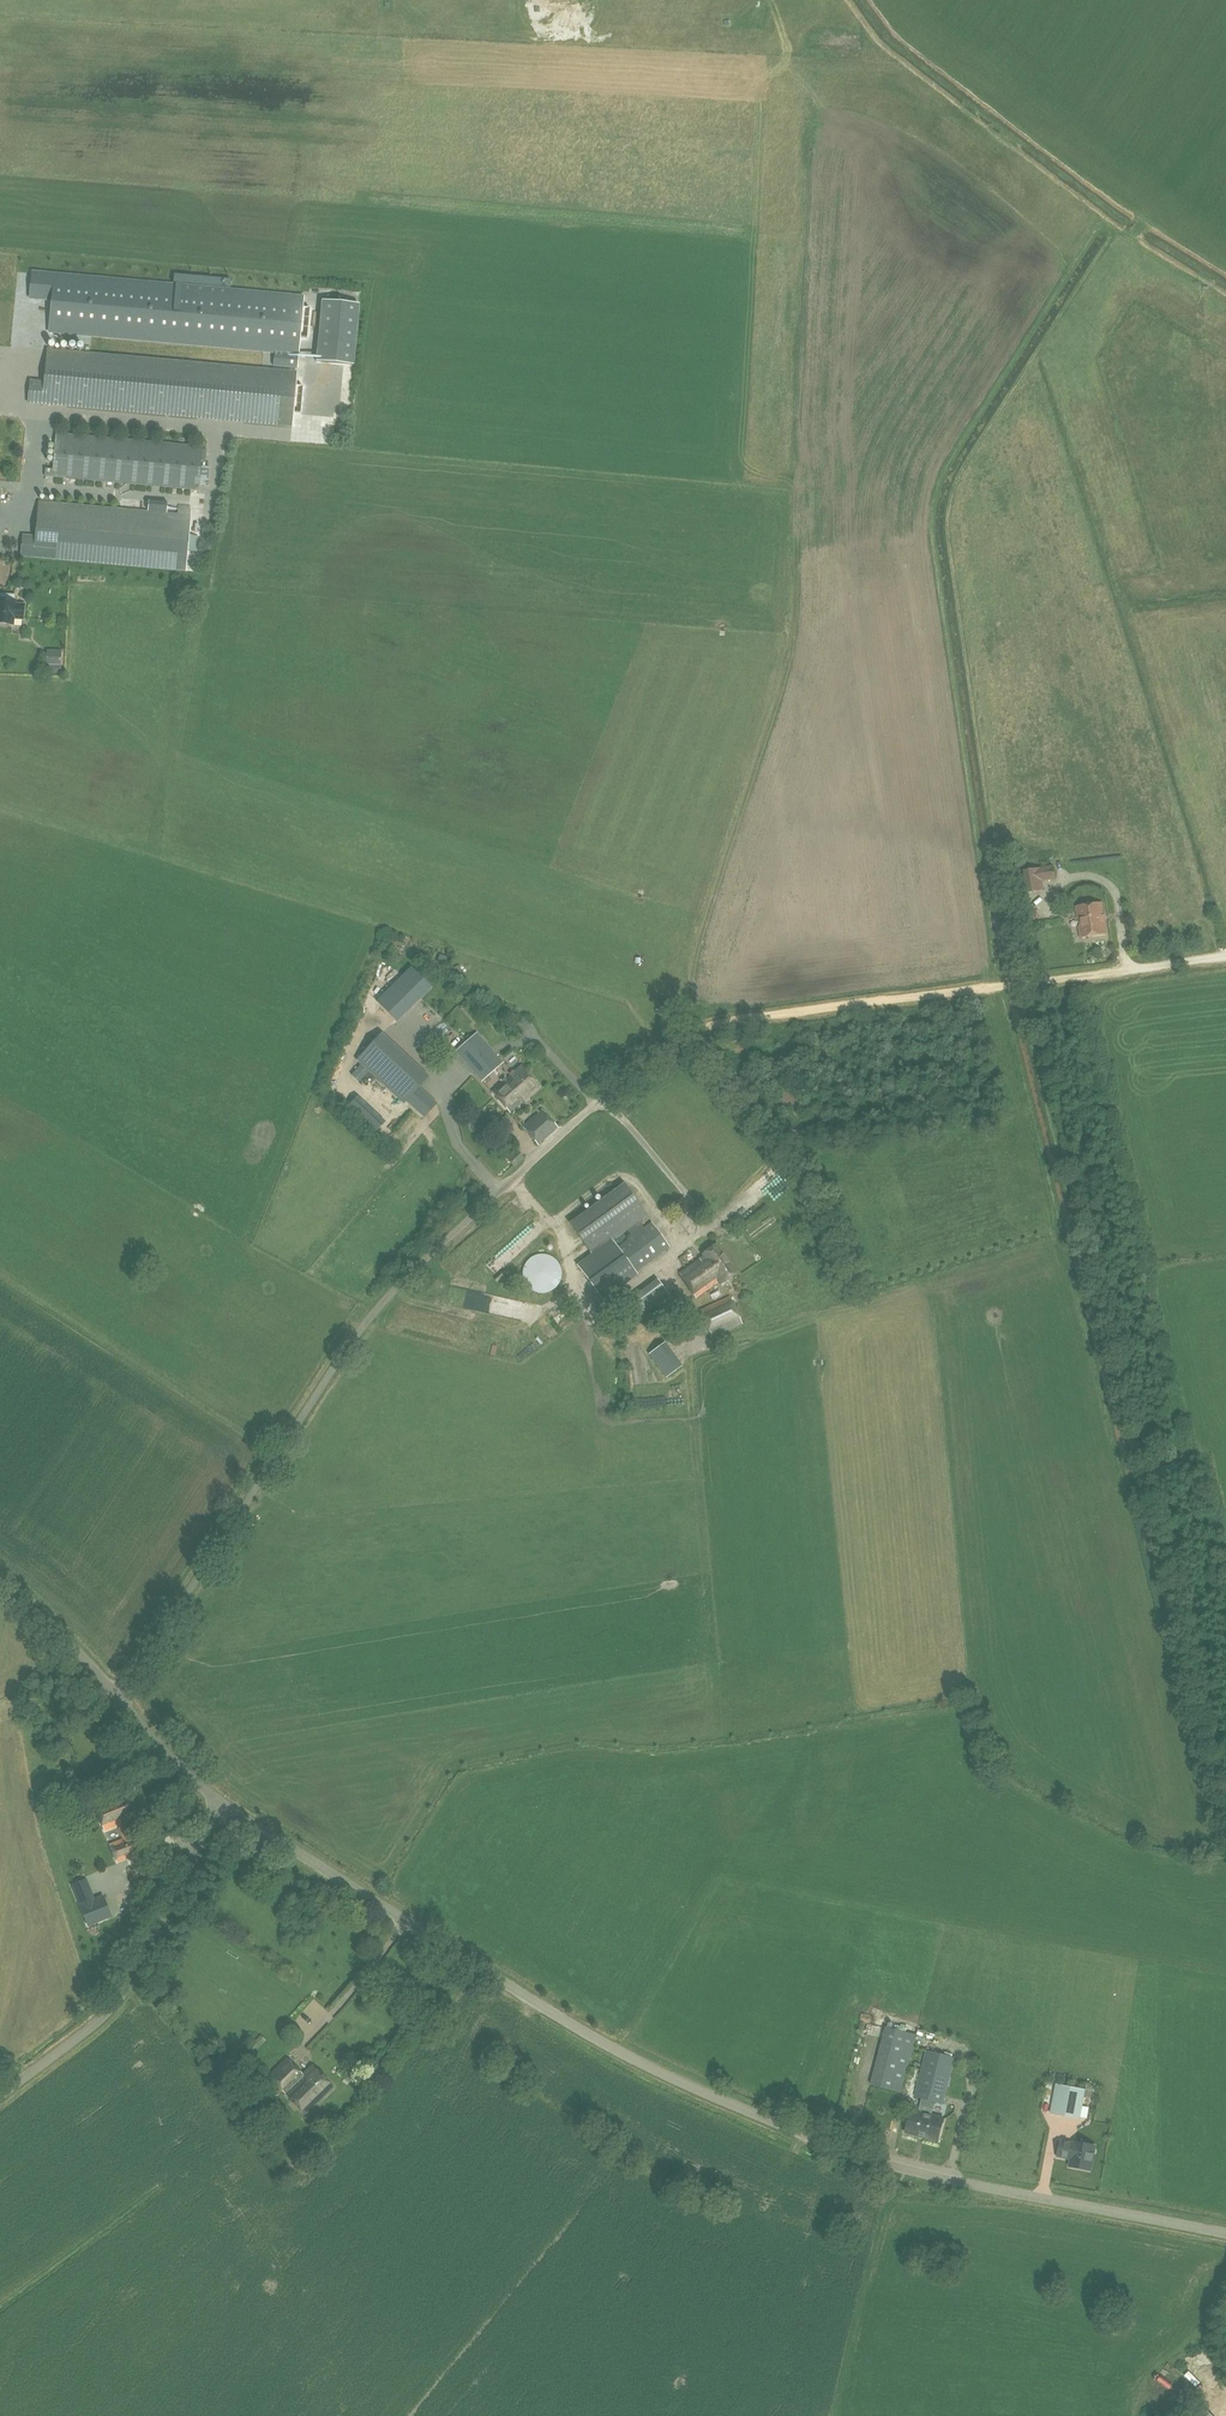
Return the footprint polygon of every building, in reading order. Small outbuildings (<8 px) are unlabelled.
[(16,306),(15,331),(278,353),(282,300),(38,280),(36,307),(16,306)] [(322,302),(316,361),(353,365),(359,306),(358,305),(323,302),(322,302)] [(28,403),(292,426),(293,412),(300,413),(303,388),(295,388),(297,374),(47,351),(44,383),(30,382),(28,403)] [(206,460),(207,448),(203,448),(203,445),(56,433),(53,469),(46,469),(45,476),(199,489),(200,483),(208,484),(210,466),(201,465),(202,459),(206,460)] [(39,502),(36,536),(23,535),(22,556),(187,569),(192,515),(191,515),(192,506),(179,505),(178,514),(39,502)] [(0,597),(0,624),(13,625),(13,618),(23,619),(24,605),(15,604),(15,601),(14,601),(15,595),(3,594),(3,597),(0,597)] [(1020,871),(1024,894),(1043,891),(1041,880),(1055,878),(1053,867),(1039,870),(1039,868),(1020,871)] [(1083,927),(1080,927),(1081,938),(1106,935),(1102,904),(1077,907),(1079,920),(1082,920),(1083,927)] [(466,974),(470,967),(463,963),(459,970),(466,974)] [(411,967),(377,1001),(397,1021),(431,988),(411,967)] [(434,1019),(427,1022),(430,1030),(438,1026),(434,1019)] [(382,1033),(357,1060),(404,1103),(406,1101),(424,1117),(437,1104),(419,1087),(428,1077),(382,1033)] [(456,1051),(482,1080),(502,1062),(477,1033),(456,1051)] [(522,1065),(513,1073),(511,1075),(511,1076),(492,1092),(510,1113),(540,1086),(522,1065)] [(361,1077),(351,1087),(358,1095),(369,1085),(361,1077)] [(541,1109),(523,1126),(539,1145),(558,1128),(541,1109)] [(507,1159),(514,1167),(524,1158),(517,1151),(507,1159)] [(603,1300),(637,1275),(635,1272),(670,1247),(653,1223),(645,1229),(639,1221),(647,1215),(625,1184),(571,1223),(593,1253),(578,1265),(603,1300)] [(704,1255),(678,1273),(696,1297),(718,1281),(720,1284),(737,1272),(716,1243),(702,1253),(704,1255)] [(511,1247),(497,1263),(506,1271),(520,1255),(511,1247)] [(523,1274),(524,1280),(524,1281),(527,1286),(531,1290),(537,1292),(543,1293),(549,1292),(554,1289),(558,1284),(561,1279),(561,1273),(560,1267),(557,1261),(553,1257),(547,1255),(541,1254),(535,1255),(530,1258),(526,1263),(523,1268),(523,1274)] [(658,1279),(628,1300),(640,1317),(670,1295),(658,1279)] [(712,1337),(743,1323),(730,1296),(699,1310),(712,1337)] [(558,1318),(566,1330),(577,1322),(569,1311),(558,1318)] [(140,1854),(127,1823),(139,1818),(129,1791),(94,1805),(105,1832),(118,1827),(123,1840),(110,1845),(117,1863),(140,1854)] [(132,1871),(135,1878),(144,1875),(141,1867),(132,1871)] [(99,1875),(77,1880),(82,1901),(103,1896),(99,1875)] [(93,1902),(81,1906),(89,1926),(111,1917),(103,1898),(93,1902)] [(944,2023),(943,2032),(953,2033),(954,2024),(944,2023)] [(886,2028),(871,2085),(901,2092),(915,2036),(886,2028)] [(939,2140),(945,2118),(933,2116),(936,2102),(944,2104),(955,2057),(928,2051),(920,2085),(916,2084),(913,2096),(923,2098),(919,2112),(912,2110),(906,2132),(939,2140)] [(335,2088),(314,2066),(304,2075),(288,2059),(270,2076),(307,2115),(335,2088)] [(1080,2119),(1085,2090),(1056,2084),(1051,2113),(1080,2119)] [(1037,2138),(1050,2138),(1050,2132),(1041,2132),(1041,2127),(1037,2128),(1037,2138)] [(1070,2167),(1090,2170),(1095,2145),(1075,2142),(1075,2143),(1060,2141),(1058,2156),(1072,2159),(1070,2167)] [(885,2172),(881,2184),(898,2189),(901,2177),(885,2172)]
